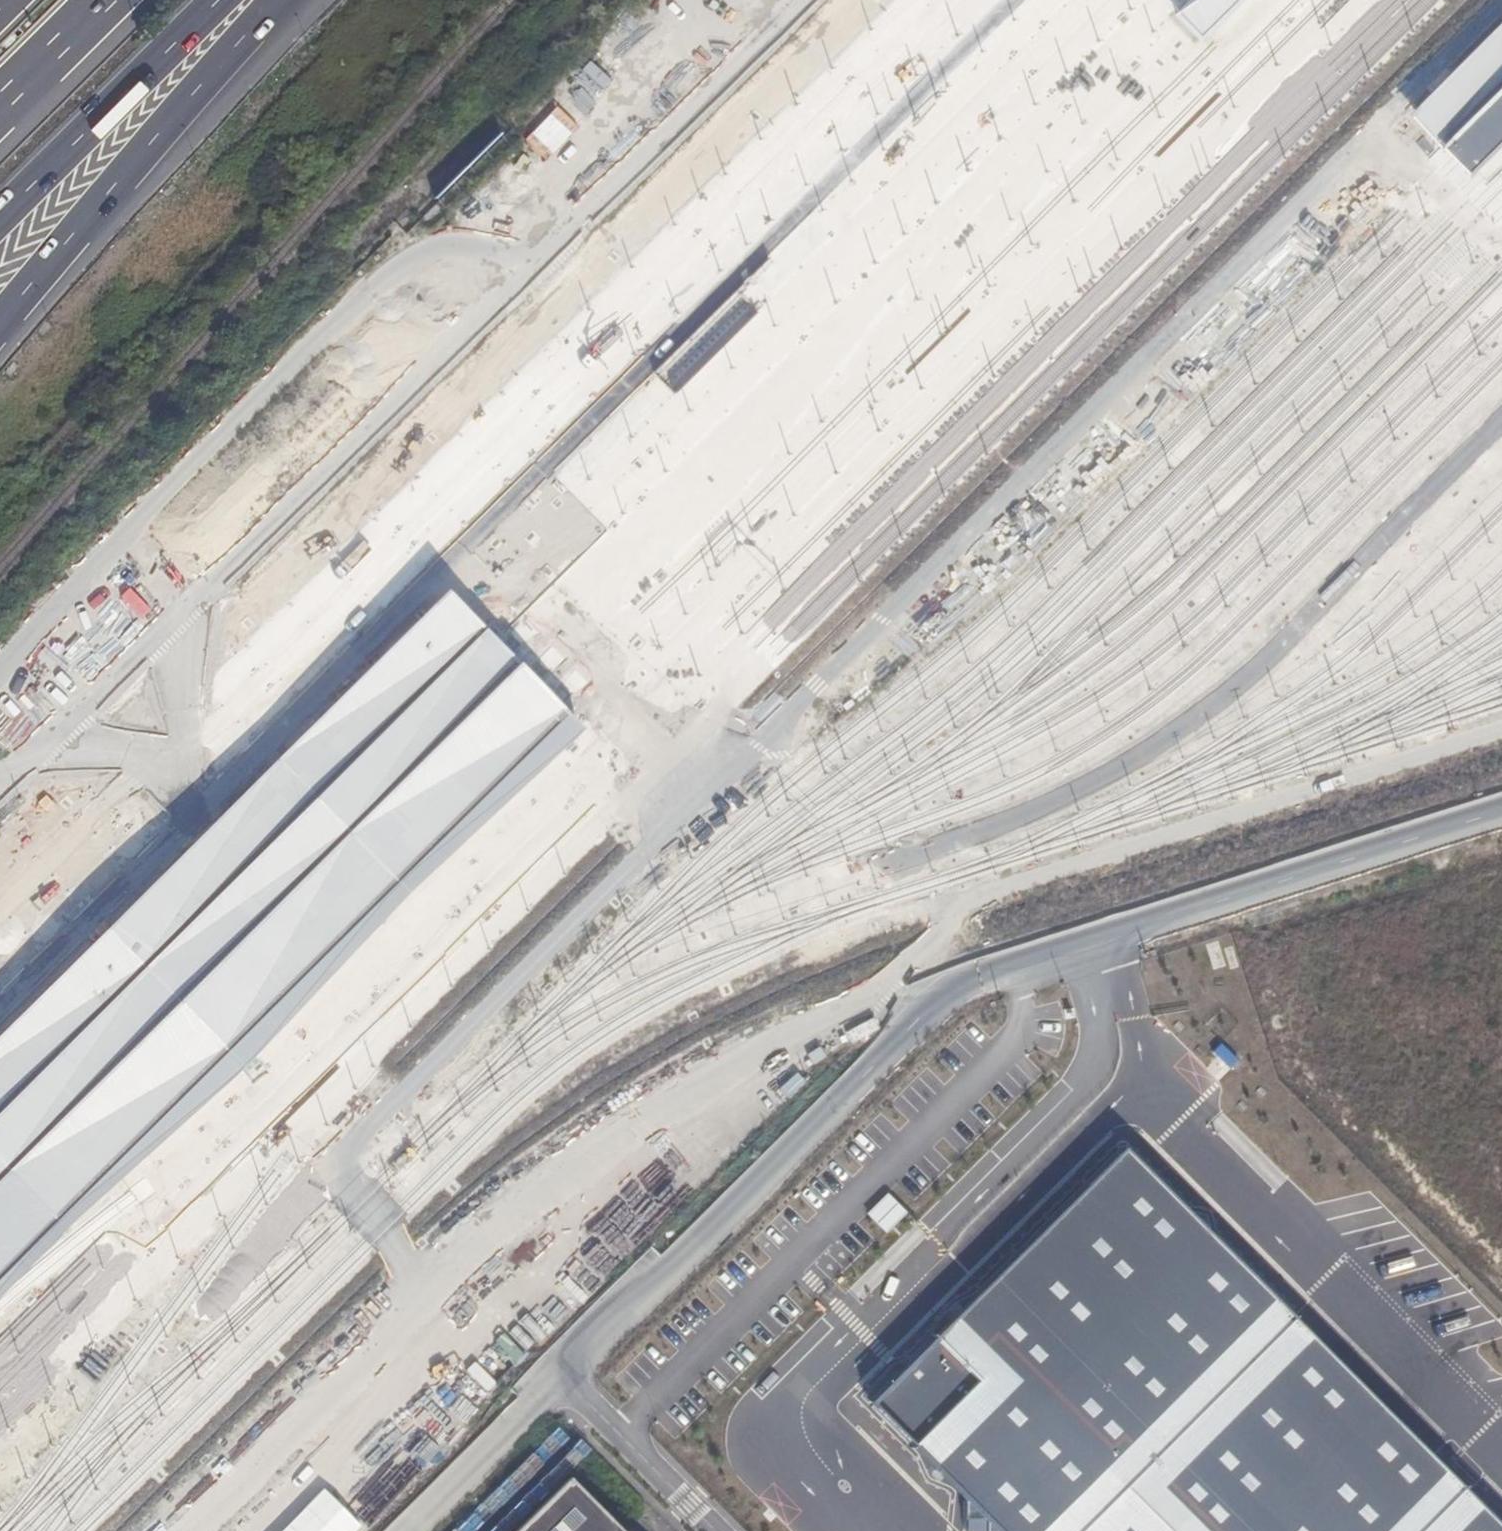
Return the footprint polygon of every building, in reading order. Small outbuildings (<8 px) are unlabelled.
[(1170,17),(1192,40),(1233,0),(1188,0),(1170,17)] [(1411,112),(1456,158),(1469,171),(1501,139),(1501,22),(1411,112)] [(583,94),(593,88),(577,66),(568,72),(583,94)] [(553,87),(546,95),(565,112),(572,104),(553,87)] [(547,130),(557,121),(539,100),(528,109),(547,130)] [(433,318),(458,301),(432,265),(408,282),(433,318)] [(778,353),(762,379),(785,393),(801,368),(778,353)] [(730,530),(657,598),(680,621),(752,553),(730,530)] [(432,589),(0,1019),(0,1281),(226,1077),(361,931),(576,721),(432,589)] [(787,1102),(816,1074),(803,1060),(774,1088),(787,1102)] [(866,1394),(1003,1530),(1501,1530),(1501,1525),(1118,1142),(866,1394)] [(563,1474),(588,1451),(568,1430),(543,1453),(563,1474)] [(569,1478),(515,1530),(621,1530),(569,1478)]
